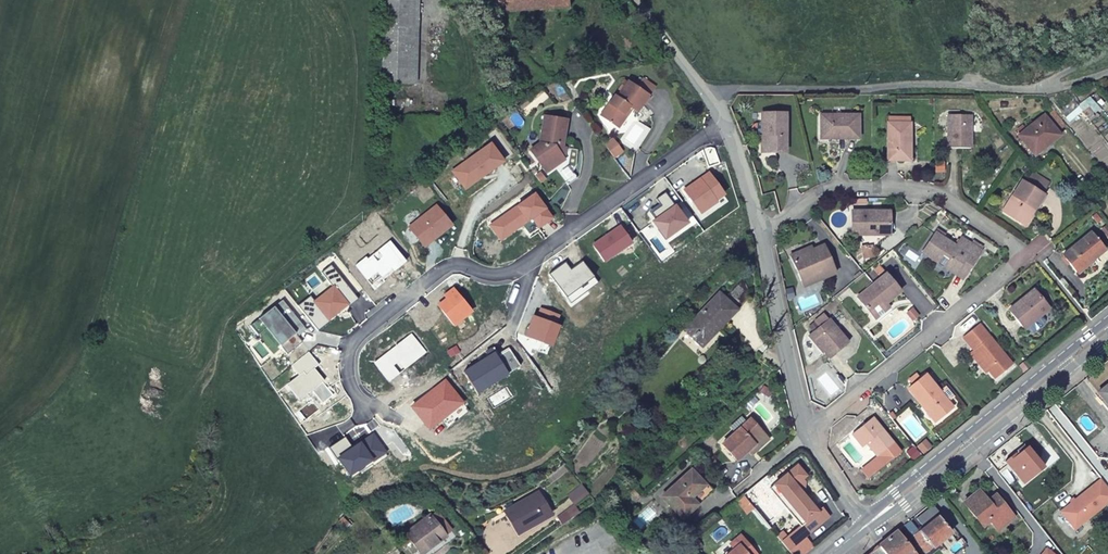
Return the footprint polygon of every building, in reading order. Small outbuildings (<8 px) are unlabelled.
[(413,0),(385,0),(384,82),(411,83),(413,0)] [(506,13),(566,8),(565,0),(482,0),(492,14),(506,13)] [(615,96),(612,93),(598,113),(614,126),(623,114),(621,113),(626,106),(628,108),(633,111),(646,95),(652,88),(640,78),(634,86),(627,79),(615,96)] [(552,164),(561,157),(557,152),(562,118),(541,113),(536,140),(526,149),(537,163),(547,157),(552,164)] [(766,137),(766,154),(787,154),(787,114),(763,114),(762,125),(756,125),(753,126),(752,129),(752,132),(754,135),(756,136),(762,136),(762,137),(766,137)] [(860,116),(822,115),(822,135),(839,135),(839,140),(859,141),(860,116)] [(950,118),(950,152),(972,152),(972,118),(950,118)] [(1037,157),(1060,138),(1044,118),(1021,137),(1037,157)] [(890,163),(909,163),(910,144),(914,144),(915,125),(890,125),(890,163)] [(619,149),(610,138),(603,143),(612,155),(619,149)] [(452,172),(464,189),(480,178),(479,175),(482,173),(484,175),(502,162),(490,144),(452,172)] [(537,163),(542,171),(552,164),(547,157),(537,163)] [(708,174),(684,191),(698,210),(706,204),(708,208),(716,202),(715,200),(723,195),(708,174)] [(1024,184),(1042,195),(1048,185),(1030,174),(1024,184)] [(1043,195),(1042,195),(1024,184),(1021,182),(1002,213),(1022,225),(1032,209),(1034,210),(1043,195)] [(686,223),(664,193),(656,199),(660,206),(651,213),(656,219),(653,221),(664,237),(671,231),(672,232),(686,223)] [(534,194),(496,221),(505,234),(525,220),(527,222),(531,219),(538,228),(551,219),(534,194)] [(772,204),(778,201),(774,195),(769,197),(772,204)] [(708,208),(706,204),(698,210),(700,214),(708,208)] [(435,206),(408,228),(423,247),(450,226),(435,206)] [(855,211),(854,237),(864,251),(876,249),(892,236),(892,212),(855,211)] [(505,234),(496,221),(490,226),(500,240),(527,222),(525,220),(505,234)] [(608,234),(592,245),(604,262),(631,243),(620,229),(609,236),(608,234)] [(962,268),(970,273),(983,252),(962,239),(957,247),(936,234),(923,254),(939,264),(944,256),(950,261),(945,268),(957,276),(962,268)] [(1064,257),(1077,273),(1089,262),(1090,264),(1105,252),(1091,234),(1064,257)] [(796,254),(806,280),(825,272),(828,279),(839,274),(828,246),(818,250),(810,254),(808,250),(796,254)] [(865,259),(876,257),(875,250),(864,251),(865,259)] [(570,270),(564,263),(548,275),(570,304),(597,284),(581,262),(572,268),(574,270),(571,273),(570,270)] [(330,265),(320,273),(332,288),(314,303),(309,306),(304,301),(296,307),(312,326),(325,316),(327,320),(346,305),(348,307),(357,300),(330,265)] [(965,281),(970,273),(962,268),(957,276),(965,281)] [(825,272),(806,280),(809,286),(828,279),(825,272)] [(722,291),(688,328),(697,337),(699,335),(709,344),(719,333),(716,330),(738,306),(743,311),(756,295),(745,276),(727,296),(722,291)] [(908,293),(893,276),(863,300),(884,325),(898,313),(892,306),(908,293)] [(446,299),(437,306),(453,326),(470,312),(452,290),(443,296),(446,299)] [(1010,311),(1025,331),(1026,330),(1030,334),(1033,334),(1045,325),(1045,322),(1041,317),(1049,311),(1034,291),(1010,311)] [(309,297),(304,301),(309,306),(314,303),(309,297)] [(282,301),(249,327),(257,337),(265,330),(267,328),(281,345),(279,347),(286,356),(302,344),(297,338),(295,335),(303,328),(282,301)] [(558,316),(540,310),(537,319),(535,318),(532,326),(530,325),(525,337),(541,343),(541,342),(551,345),(558,327),(554,326),(558,316)] [(917,311),(911,315),(917,323),(922,319),(917,311)] [(325,316),(312,326),(316,332),(329,322),(327,320),(325,316)] [(814,333),(834,358),(852,343),(832,318),(814,333)] [(963,338),(975,352),(982,362),(981,363),(987,371),(995,380),(1012,366),(978,326),(963,338)] [(281,345),(267,328),(265,330),(279,347),(281,345)] [(306,331),(303,328),(295,335),(297,338),(306,331)] [(463,373),(472,389),(503,369),(507,375),(519,367),(508,350),(496,357),(491,349),(485,353),(488,357),(463,373)] [(982,362),(975,352),(970,356),(985,374),(987,371),(981,363),(982,362)] [(503,369),(472,389),(476,394),(507,375),(503,369)] [(302,373),(286,386),(299,402),(311,392),(322,405),(332,397),(322,384),(323,382),(313,370),(305,376),(302,373)] [(909,389),(923,406),(926,404),(939,420),(954,408),(949,402),(955,397),(946,387),(941,392),(926,375),(921,379),(914,384),(909,389)] [(914,384),(921,379),(917,375),(911,380),(914,384)] [(444,382),(412,408),(429,430),(441,420),(462,404),(444,382)] [(1095,398),(1107,413),(1107,387),(1095,398)] [(462,404),(441,420),(448,429),(469,412),(462,404)] [(874,417),(854,433),(863,446),(868,443),(879,457),(885,466),(902,452),(874,417)] [(739,460),(750,450),(768,435),(754,418),(725,443),(739,460)] [(768,435),(750,450),(753,454),(772,439),(768,435)] [(345,438),(327,450),(336,462),(338,461),(348,477),(372,461),(373,462),(385,454),(373,436),(360,445),(353,450),(351,448),(345,438)] [(925,441),(918,447),(923,453),(931,447),(925,441)] [(1025,487),(1046,470),(1029,450),(1018,458),(1016,456),(1006,464),(1025,487)] [(372,461),(348,477),(351,480),(371,467),(372,469),(388,458),(385,454),(373,462),(372,461)] [(885,466),(879,457),(861,471),(868,479),(885,466)] [(801,527),(785,539),(792,547),(829,517),(823,509),(819,513),(801,491),(802,490),(802,484),(801,481),(807,477),(799,466),(775,485),(799,514),(794,518),(801,527)] [(664,495),(684,517),(716,489),(712,486),(710,487),(694,468),(664,495)] [(589,488),(582,479),(568,489),(574,498),(589,488)] [(1060,515),(1074,532),(1107,506),(1107,492),(1101,483),(1060,515)] [(775,485),(770,489),(794,518),(799,514),(775,485)] [(504,508),(517,529),(551,508),(538,487),(504,508)] [(990,523),(997,532),(1015,517),(1000,499),(992,506),(989,504),(981,493),(966,506),(982,525),(988,520),(990,523)] [(992,506),(1000,499),(997,497),(989,504),(992,506)] [(575,499),(574,498),(568,503),(569,504),(571,507),(574,505),(578,502),(575,499)] [(557,512),(563,519),(565,517),(574,510),(571,507),(569,504),(568,503),(557,512)] [(950,525),(942,513),(938,516),(936,515),(939,513),(934,506),(918,519),(924,527),(919,531),(932,549),(951,534),(946,527),(950,525)] [(433,514),(446,531),(452,526),(439,510),(433,514)] [(414,553),(421,553),(448,532),(446,531),(433,514),(432,513),(401,537),(414,553)] [(984,528),(990,523),(988,520),(982,525),(984,528)] [(919,531),(913,536),(926,553),(932,549),(919,531)] [(421,553),(432,553),(453,538),(448,532),(421,553)] [(897,532),(878,547),(883,553),(914,553),(897,532)] [(729,553),(755,553),(750,548),(751,547),(742,535),(730,544),(735,549),(729,553)] [(785,539),(782,542),(789,550),(792,547),(785,539)]
